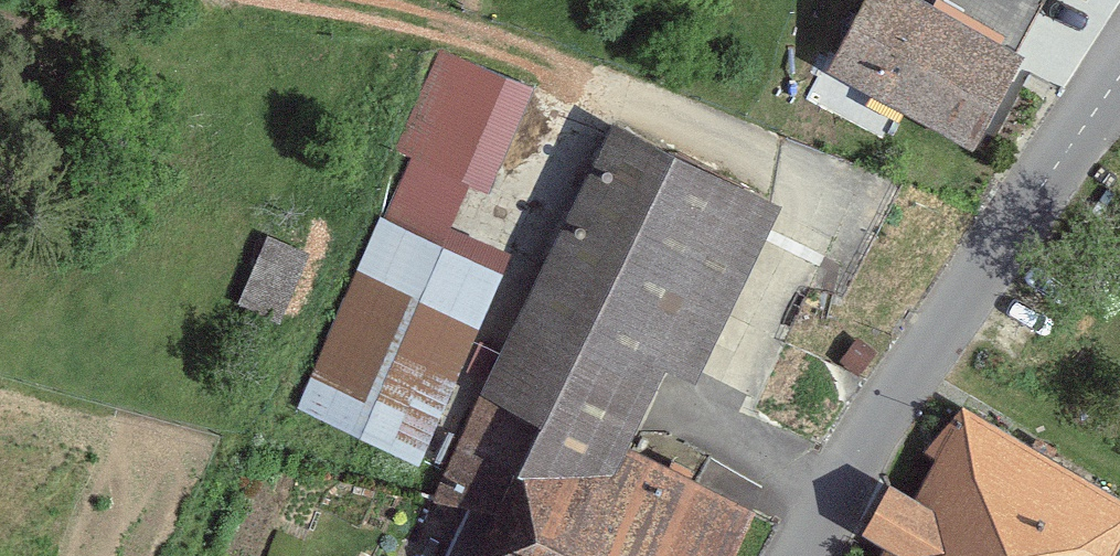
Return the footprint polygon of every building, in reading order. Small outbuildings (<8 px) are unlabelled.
[(890,0),(849,0),(812,75),(954,145),(999,54),(890,0)] [(288,420),(400,468),(489,258),(433,234),(500,77),(443,53),(288,420)] [(617,446),(652,369),(683,384),(772,196),(737,180),(738,178),(605,117),(436,484),(472,506),(530,401),(617,446)] [(285,305),(308,241),(269,228),(247,291),(285,305)] [(742,512),(617,446),(530,401),(472,506),(579,555),(717,555),(742,512)] [(879,555),(1103,555),(1119,527),(1119,493),(967,404),(879,555)] [(472,506),(455,555),(579,555),(472,506)]
